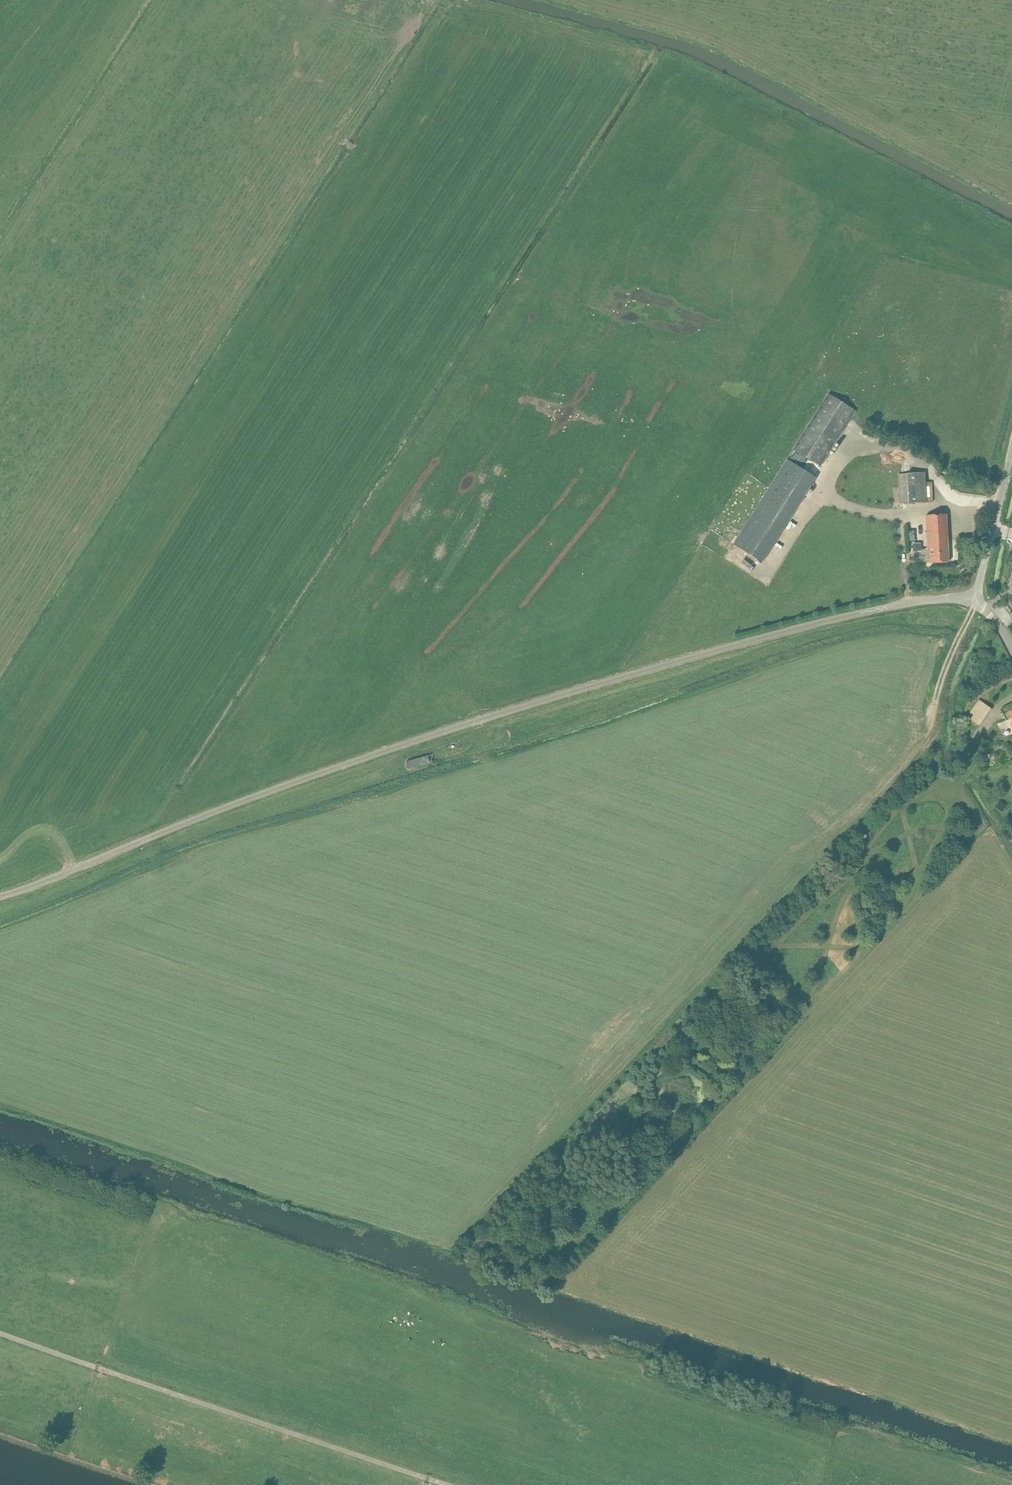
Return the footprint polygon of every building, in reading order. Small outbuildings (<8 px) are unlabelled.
[(793,449),(821,467),(857,411),(829,394),(793,449)] [(787,460),(742,531),(734,544),(762,562),(816,478),(787,460)] [(925,473),(915,473),(899,474),(901,504),(927,503),(933,502),(932,482),(926,483),(925,473)] [(926,516),(928,550),(930,549),(930,563),(949,562),(946,514),(926,516)] [(921,543),(913,543),(913,552),(922,551),(921,543)] [(970,713),(973,715),(970,720),(979,726),(992,709),(978,700),(970,713)] [(1006,720),(1011,716),(1011,705),(1001,711),(1006,720)] [(436,749),(410,756),(413,766),(439,759),(436,749)] [(999,800),(994,808),(1002,812),(1007,805),(999,800)]
